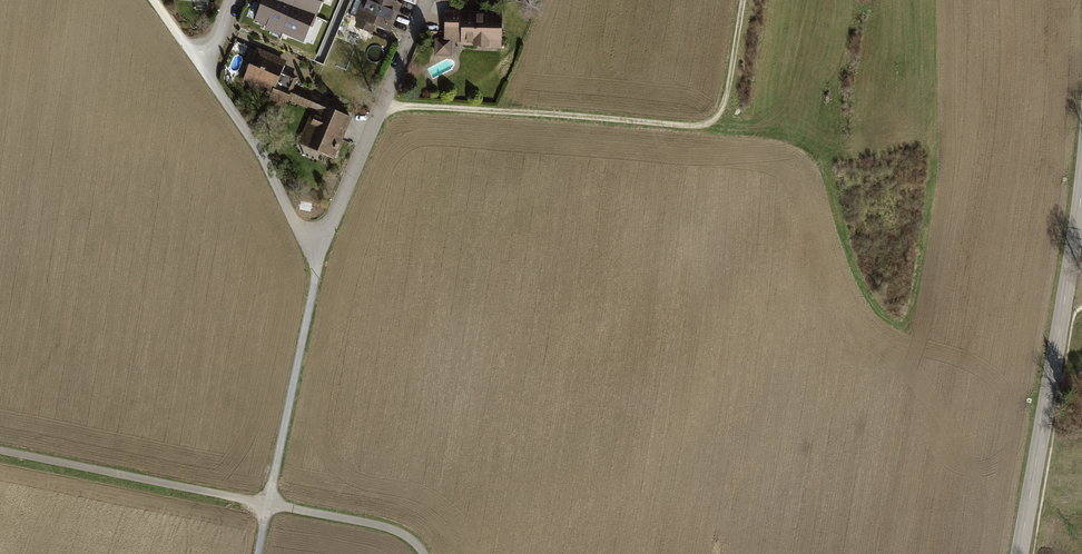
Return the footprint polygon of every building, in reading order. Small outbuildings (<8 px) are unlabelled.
[(296,20),(326,26),(330,0),(300,0),(296,20)] [(353,27),(371,34),(374,26),(389,32),(401,5),(390,0),(367,0),(362,10),(358,8),(354,17),(356,18),(353,27)] [(501,12),(443,10),(442,39),(432,39),(432,56),(449,56),(449,42),(457,42),(457,47),(499,48),(501,12)] [(284,61),(254,47),(249,66),(247,66),(240,83),(270,96),(268,99),(284,107),(287,101),(293,84),(292,79),(287,89),(276,84),(284,61)] [(326,106),(328,100),(293,84),(287,101),(310,111),(309,113),(314,115),(310,124),(305,123),(295,144),(332,160),(351,118),(326,106)]
